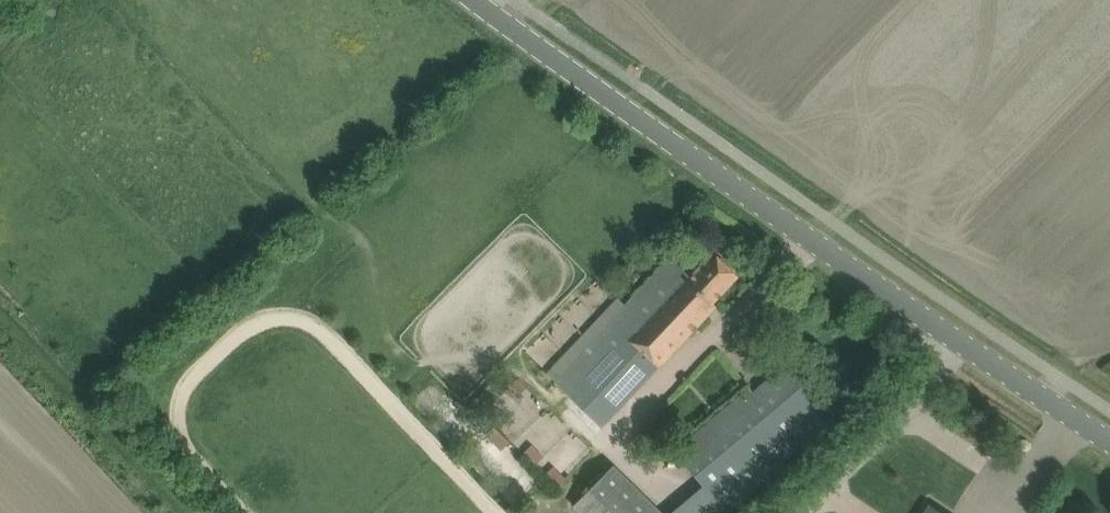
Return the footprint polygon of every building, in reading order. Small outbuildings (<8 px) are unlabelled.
[(556,382),(602,427),(717,305),(713,302),(739,275),(714,252),(692,276),(673,258),(556,382)] [(676,451),(725,510),(832,421),(787,368),(793,362),(768,338),(752,353),(774,378),(755,394),(751,388),(676,451)] [(575,512),(654,512),(610,469),(571,509),(575,512)]
